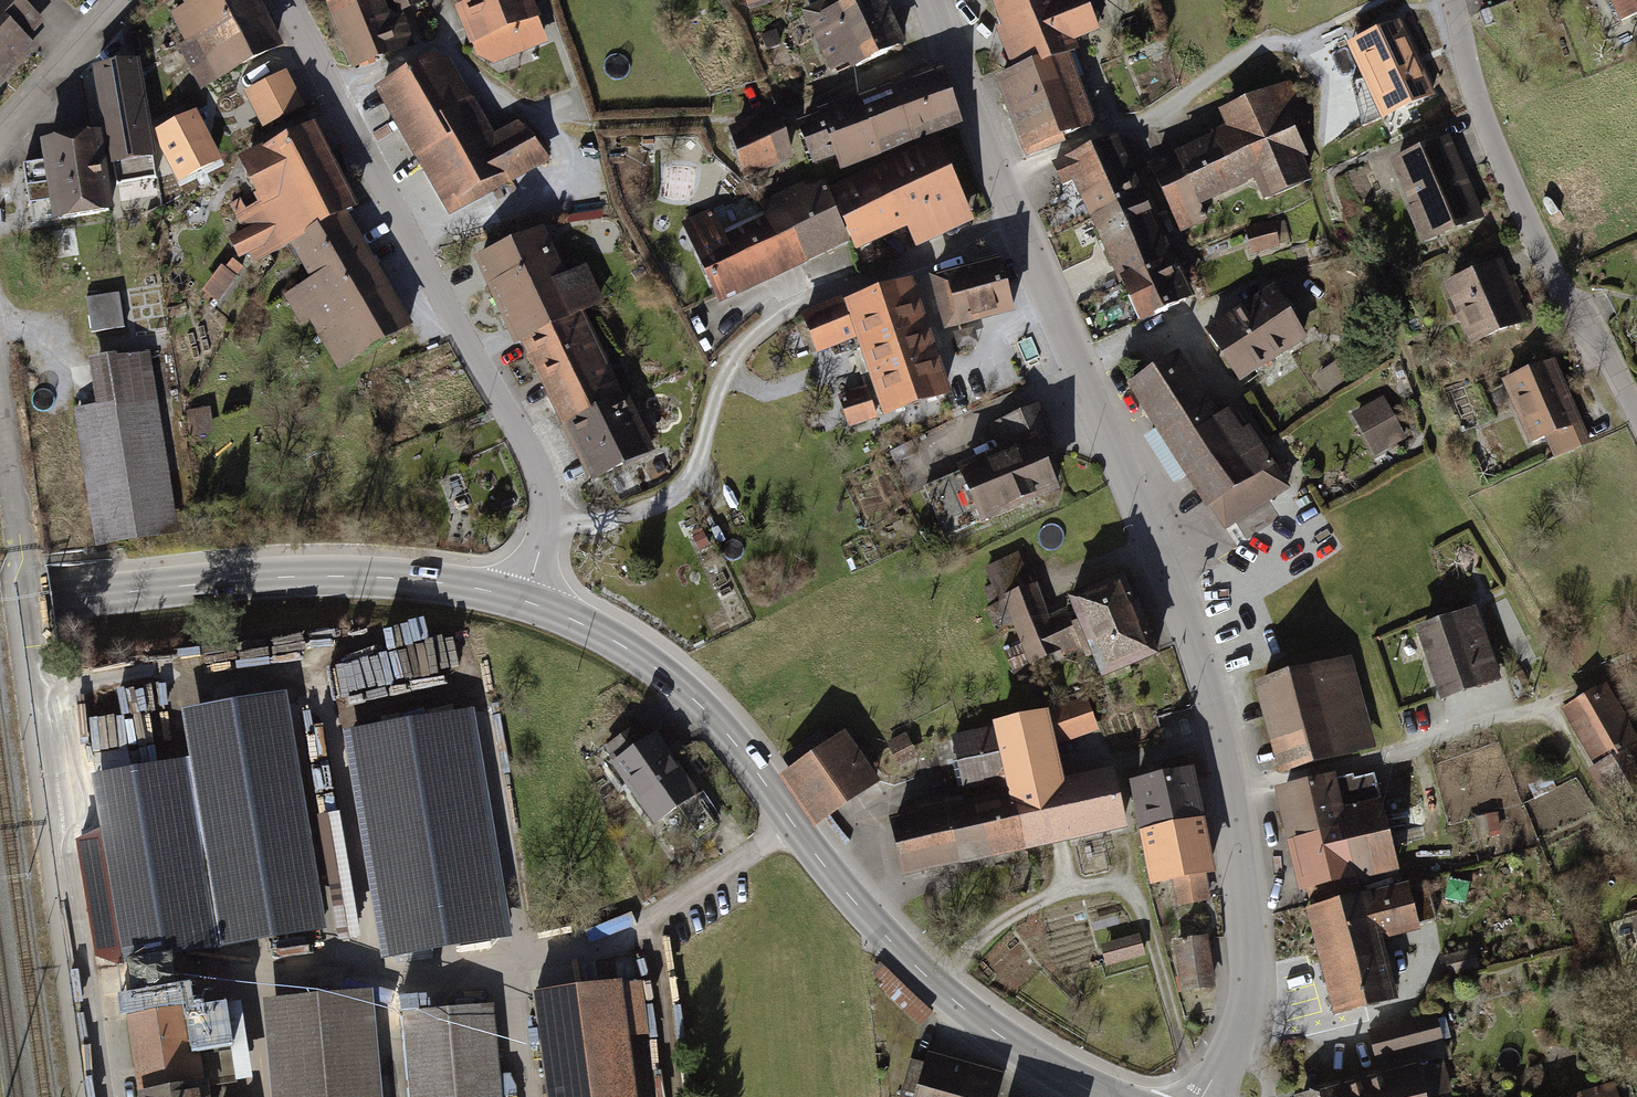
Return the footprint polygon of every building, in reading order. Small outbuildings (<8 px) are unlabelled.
[(41,48),(34,41),(50,24),(25,0),(0,0),(0,91),(41,48)] [(256,0),(190,0),(194,6),(175,16),(193,48),(182,53),(205,86),(279,42),(256,0)] [(381,0),(331,0),(330,0),(355,63),(409,41),(398,13),(388,17),(381,0)] [(466,7),(459,10),(486,76),(555,48),(545,24),(550,22),(541,0),(463,0),(466,7)] [(764,17),(806,0),(757,0),(764,17)] [(893,0),(831,0),(835,7),(813,17),(839,75),(912,42),(893,0)] [(1012,29),(1005,31),(1022,71),(1003,79),(1035,159),(1107,127),(1076,49),(1111,35),(1095,0),(1000,0),(1012,29)] [(1630,26),(1636,22),(1636,0),(1616,0),(1630,26)] [(1400,25),(1348,49),(1383,123),(1435,99),(1400,25)] [(445,58),(384,90),(453,207),(547,159),(518,124),(494,139),(445,58)] [(138,64),(98,71),(117,182),(158,175),(138,64)] [(823,108),(798,117),(817,159),(838,151),(846,170),(958,122),(941,66),(825,113),(823,108)] [(1228,128),(1152,163),(1186,237),(1218,223),(1211,207),(1263,184),(1273,206),(1315,188),(1303,160),(1310,123),(1290,80),(1221,111),(1228,128)] [(162,133),(187,181),(227,160),(202,112),(162,133)] [(790,154),(777,119),(736,134),(746,172),(790,154)] [(367,211),(325,127),(253,164),(266,189),(233,206),(247,232),(233,239),(244,261),(255,256),(260,265),(302,247),(357,217),(367,211)] [(109,211),(98,135),(47,143),(50,163),(26,166),(35,222),(109,211)] [(1189,299),(1120,139),(1060,164),(1067,180),(1078,175),(1140,320),(1189,299)] [(719,211),(687,226),(726,307),(859,243),(864,254),(919,228),(929,247),(983,221),(945,140),(835,193),(828,178),(770,206),(774,215),(731,235),(719,211)] [(1459,140),(1396,164),(1428,248),(1491,224),(1459,140)] [(357,217),(302,247),(322,283),(292,300),(308,329),(316,325),(343,374),(420,332),(357,217)] [(553,227),(482,262),(525,347),(532,343),(604,486),(664,456),(597,321),(618,310),(593,261),(575,270),(553,227)] [(999,262),(936,278),(948,323),(1011,306),(999,262)] [(1511,265),(1456,286),(1481,351),(1537,329),(1511,265)] [(243,279),(227,268),(210,292),(227,304),(243,279)] [(946,390),(909,284),(812,318),(822,346),(857,334),(875,385),(845,395),(855,422),(946,390)] [(191,536),(148,287),(86,298),(105,404),(82,408),(107,550),(191,536)] [(1279,287),(1215,331),(1252,385),(1317,341),(1279,287)] [(1190,357),(1142,387),(1235,535),(1298,495),(1243,408),(1229,417),(1190,357)] [(1564,362),(1509,386),(1536,448),(1550,443),(1560,466),(1601,448),(1564,362)] [(1386,400),(1355,418),(1379,459),(1410,441),(1386,400)] [(215,407),(192,412),(197,437),(220,432),(215,407)] [(1002,456),(972,467),(997,528),(1078,496),(1043,409),(991,430),(1002,456)] [(1165,657),(1133,589),(1045,630),(1012,559),(987,571),(1021,645),(1005,653),(1019,683),(1098,647),(1113,681),(1165,657)] [(1475,610),(1421,629),(1444,692),(1497,673),(1475,610)] [(1345,664),(1262,686),(1284,766),(1366,744),(1345,664)] [(1565,714),(1598,770),(1589,775),(1619,826),(1636,816),(1636,740),(1607,690),(1565,714)] [(196,760),(95,776),(126,961),(332,927),(293,694),(188,711),(196,760)] [(166,746),(187,745),(185,700),(164,701),(166,746)] [(479,711),(348,734),(388,962),(519,939),(479,711)] [(1018,795),(899,822),(912,879),(1135,829),(1122,773),(1075,783),(1060,715),(1003,728),(1018,795)] [(646,735),(637,723),(606,743),(615,754),(610,760),(649,821),(698,792),(655,730),(646,735)] [(999,732),(951,741),(961,793),(1008,784),(999,732)] [(853,737),(789,782),(825,833),(889,789),(853,737)] [(1192,769),(1134,780),(1155,881),(1175,877),(1180,902),(1206,896),(1202,873),(1212,871),(1192,769)] [(1336,775),(1282,788),(1306,887),(1357,875),(1358,880),(1397,871),(1372,772),(1338,780),(1336,775)] [(1409,884),(1310,910),(1335,1008),(1392,994),(1378,936),(1420,926),(1409,884)] [(1628,920),(1636,949),(1636,917),(1628,920)] [(1211,935),(1178,942),(1190,994),(1222,987),(1211,935)] [(1477,947),(1442,957),(1448,978),(1483,967),(1477,947)] [(545,997),(558,1096),(648,1096),(641,1043),(657,1041),(649,983),(545,997)] [(236,984),(134,1001),(150,1096),(217,1096),(215,1087),(252,1081),(236,984)] [(270,1002),(279,1096),(387,1096),(376,994),(270,1002)] [(404,1015),(412,1096),(509,1096),(500,1005),(404,1015)] [(1435,1016),(1372,1032),(1377,1053),(1441,1037),(1435,1016)] [(936,1051),(922,1096),(1010,1096),(1016,1075),(936,1051)] [(1300,1096),(1429,1096),(1449,1092),(1440,1061),(1419,1067),(1418,1064),(1300,1096)] [(1581,1096),(1615,1096),(1611,1087),(1581,1096)]
